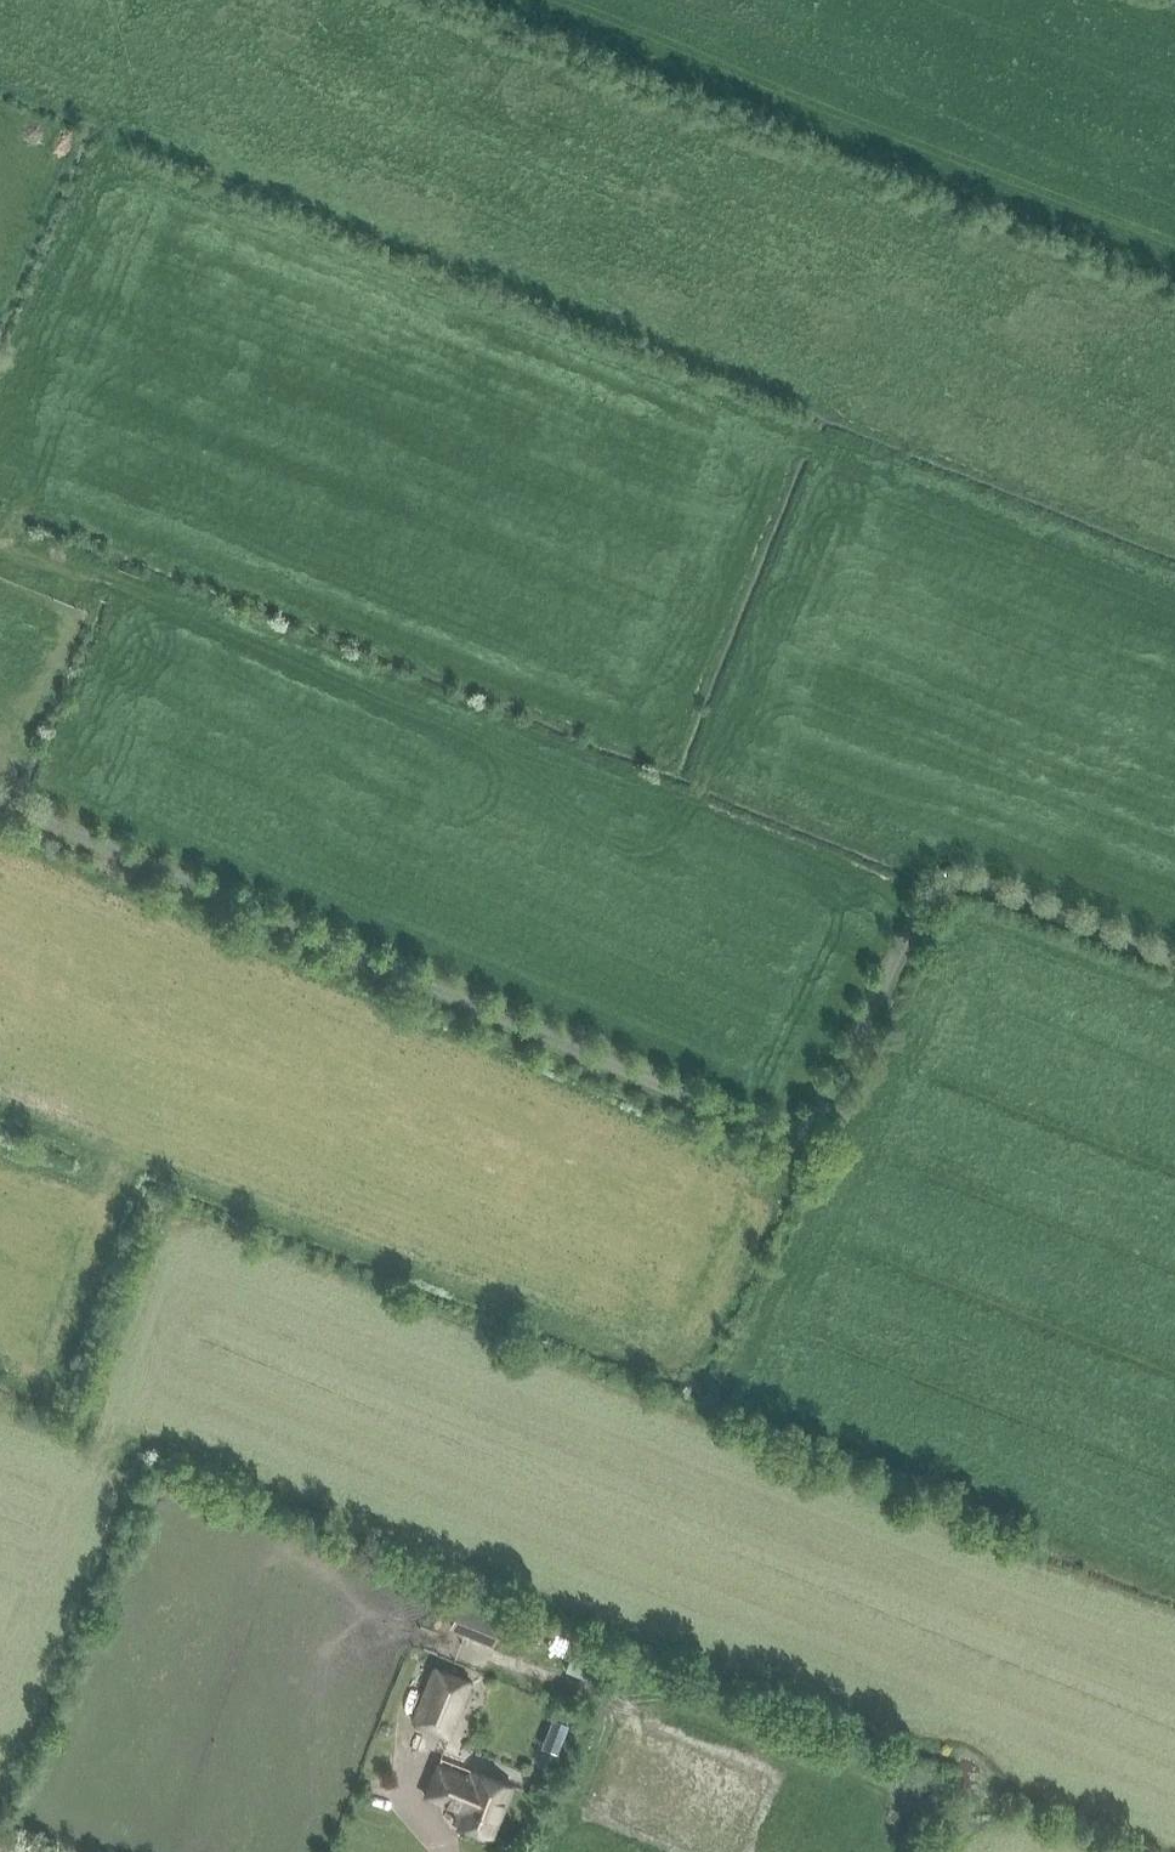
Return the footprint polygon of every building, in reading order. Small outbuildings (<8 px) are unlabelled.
[(451,1596),(445,1630),(500,1641),(506,1606),(451,1596)] [(413,1721),(449,1736),(470,1681),(434,1667),(413,1721)] [(473,1770),(471,1776),(438,1763),(425,1796),(458,1809),(457,1811),(468,1816),(465,1825),(492,1836),(512,1786),(473,1770)]
